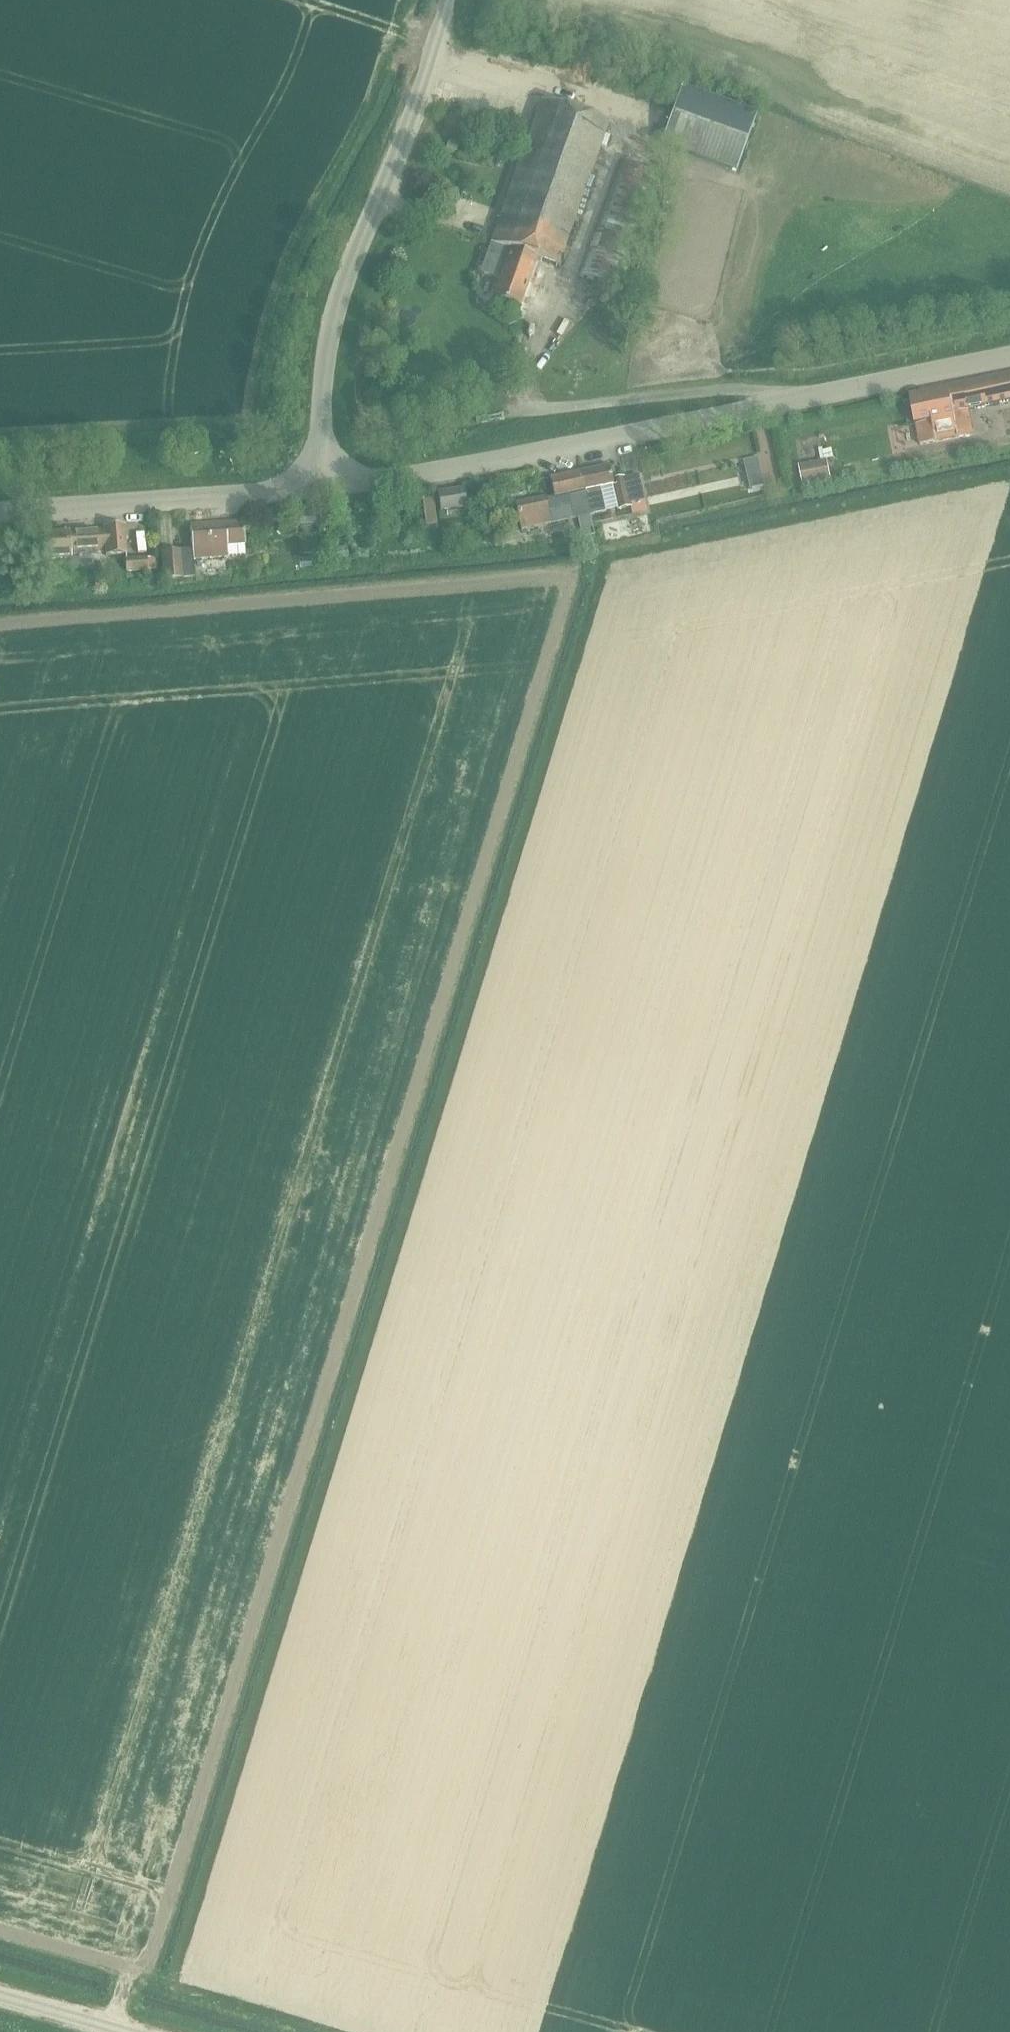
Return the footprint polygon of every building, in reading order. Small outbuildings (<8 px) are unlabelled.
[(662,143),(676,148),(737,171),(758,114),(682,87),(662,143)] [(608,124),(542,100),(480,274),(499,280),(491,301),(519,311),(537,260),(557,267),(608,124)] [(619,290),(662,174),(667,162),(650,156),(645,168),(621,159),(579,275),(619,290)] [(915,424),(916,424),(920,445),(975,434),(970,408),(1009,400),(1009,380),(949,391),(950,395),(910,402),(915,424)] [(759,465),(744,468),(749,489),(754,488),(763,486),(759,465)] [(609,469),(582,474),(586,493),(591,517),(607,514),(606,511),(602,490),(613,488),(609,469)] [(580,473),(552,479),(556,497),(556,499),(568,497),(571,511),(573,510),(575,520),(591,517),(586,493),(582,474),(582,473),(580,473)] [(618,511),(631,508),(632,515),(646,511),(640,479),(627,481),(627,479),(615,481),(617,491),(614,492),(618,511)] [(467,508),(464,489),(438,493),(441,511),(467,508)] [(435,499),(423,501),(426,526),(438,525),(435,499)] [(536,501),(517,505),(522,532),(552,526),(550,516),(547,501),(537,503),(536,501)] [(180,551),(163,553),(166,581),(183,580),(196,579),(195,566),(194,560),(220,558),(229,557),(229,556),(228,546),(244,545),(246,545),(244,521),(217,523),(191,525),(193,550),(180,551)] [(45,532),(46,560),(46,561),(72,559),(72,556),(105,554),(105,557),(127,556),(125,526),(104,527),(70,531),(45,532)] [(316,544),(302,545),(302,555),(317,554),(316,544)] [(127,574),(148,572),(148,570),(157,570),(156,557),(147,558),(147,557),(126,559),(127,574)]
